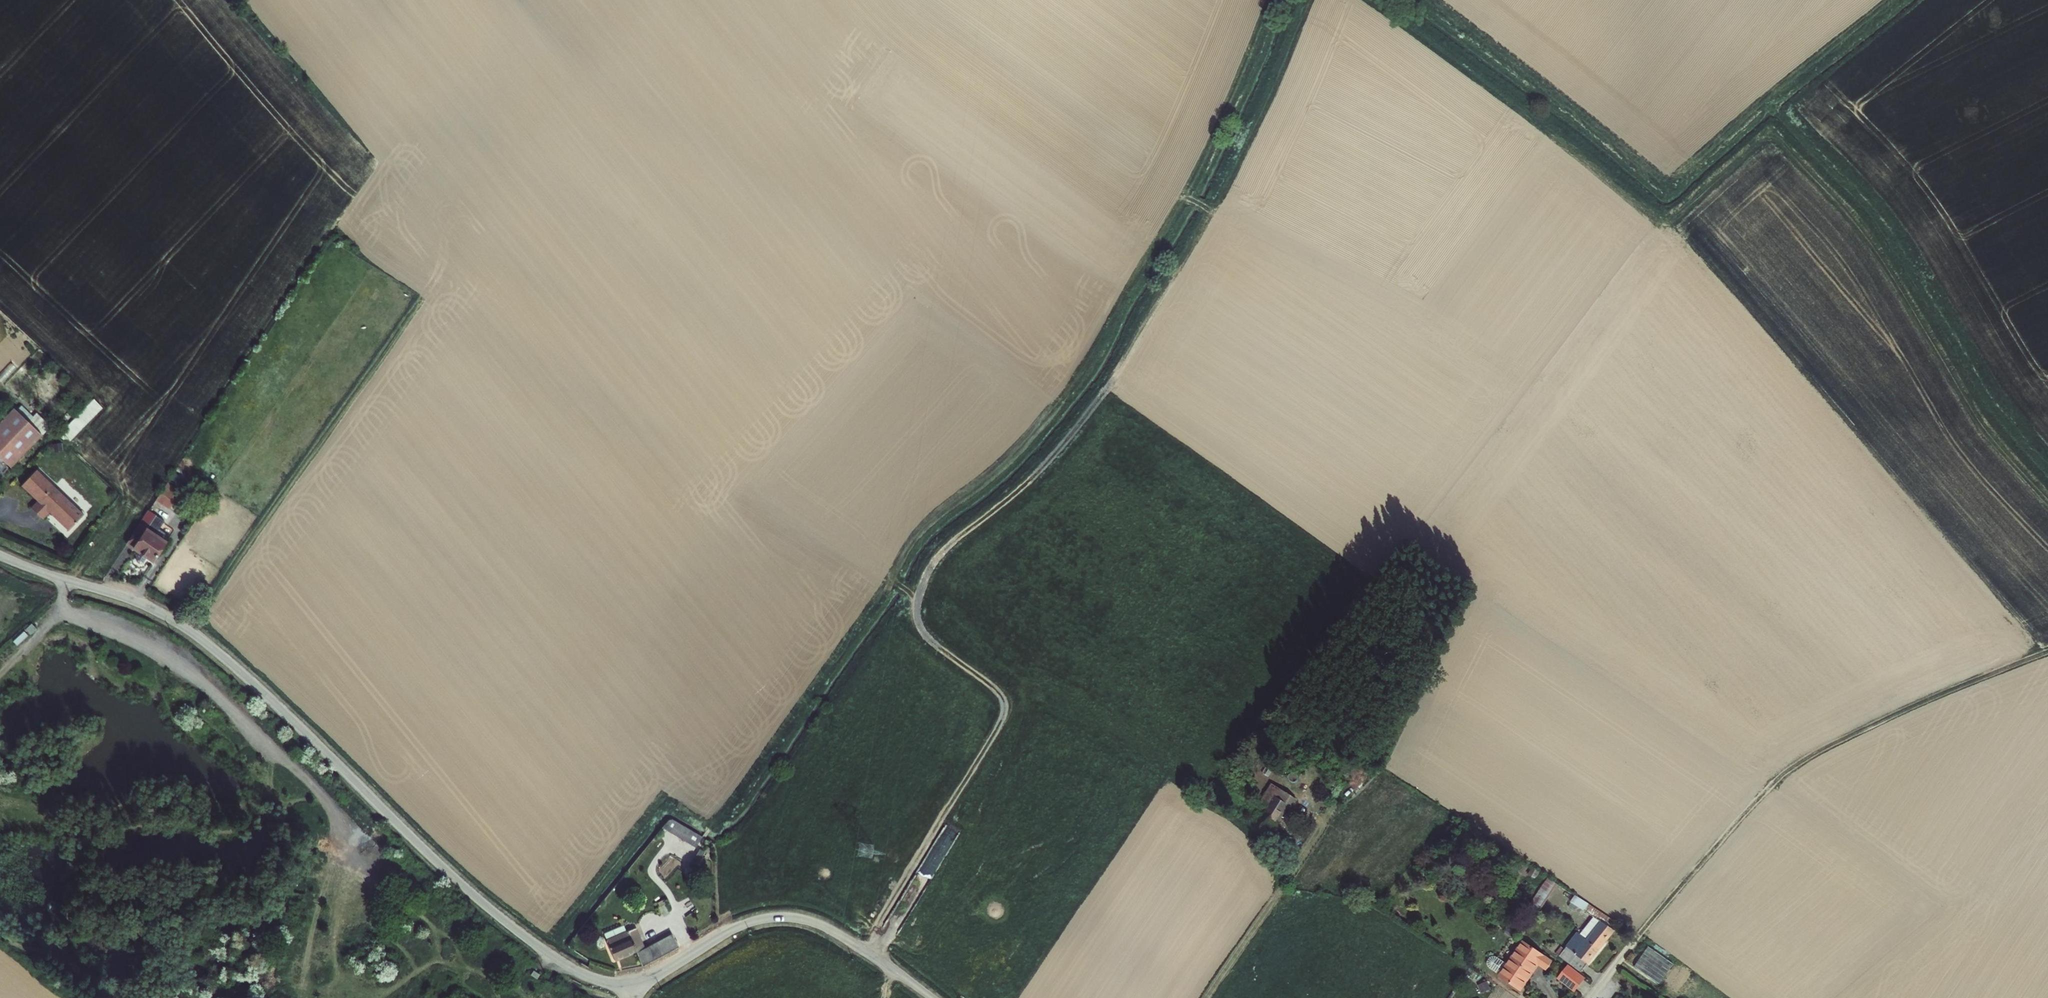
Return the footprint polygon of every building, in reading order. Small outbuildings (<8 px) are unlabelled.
[(98,398),(63,434),(72,442),(107,407),(98,398)] [(0,425),(0,452),(15,467),(46,435),(18,407),(0,425)] [(25,484),(40,498),(33,505),(45,517),(52,510),(71,528),(86,513),(40,469),(25,484)] [(155,498),(169,508),(178,496),(164,486),(155,498)] [(157,559),(178,529),(174,526),(166,538),(160,533),(170,520),(152,507),(130,539),(157,559)] [(1247,756),(1243,764),(1252,769),(1256,761),(1247,756)] [(1278,779),(1265,801),(1270,805),(1260,820),(1258,819),(1254,824),(1268,833),(1290,798),(1296,801),(1301,793),(1278,779)] [(668,816),(662,827),(695,847),(702,836),(668,816)] [(1583,969),(1622,918),(1591,898),(1587,905),(1599,914),(1567,958),(1583,969)] [(654,940),(646,922),(608,938),(616,957),(642,946),(647,957),(684,940),(679,930),(654,940)] [(1522,935),(1500,969),(1521,983),(1539,956),(1547,961),(1552,955),(1522,935)] [(1673,960),(1647,943),(1633,963),(1659,981),(1673,960)] [(1578,988),(1586,975),(1570,964),(1561,976),(1578,988)] [(533,970),(530,975),(537,979),(540,975),(533,970)]
